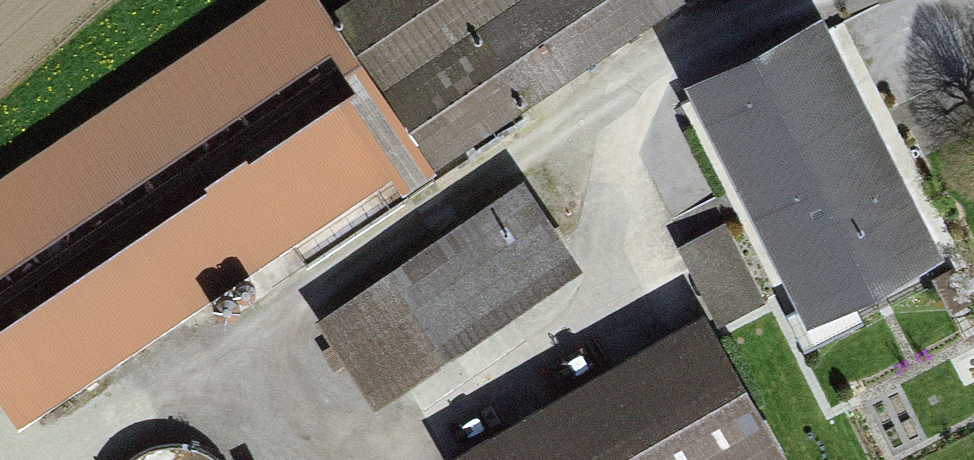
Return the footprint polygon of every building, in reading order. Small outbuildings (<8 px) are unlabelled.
[(0,181),(0,245),(332,26),(315,0),(274,0),(0,181)] [(339,9),(444,169),(692,8),(687,0),(354,0),(339,9)] [(840,24),(706,89),(823,332),(957,268),(840,24)] [(0,379),(0,386),(21,417),(392,172),(347,104),(215,192),(236,223),(0,379)] [(535,191),(330,330),(390,419),(595,279),(535,191)] [(724,237),(687,258),(728,327),(765,306),(724,237)] [(241,296),(244,297),(248,297),(251,296),(254,294),(256,291),(256,287),(256,284),(254,281),(251,278),(248,277),(245,277),(242,278),(239,280),(237,282),(236,285),(236,288),(237,291),(238,294),(241,296)] [(215,310),(217,313),(221,315),(225,316),(230,316),(233,314),(236,310),(238,306),(238,302),(237,298),(235,294),(231,292),(228,291),(224,291),(220,292),(217,294),(215,297),(213,301),(213,305),(215,310)] [(487,459),(797,459),(720,326),(487,459)]
